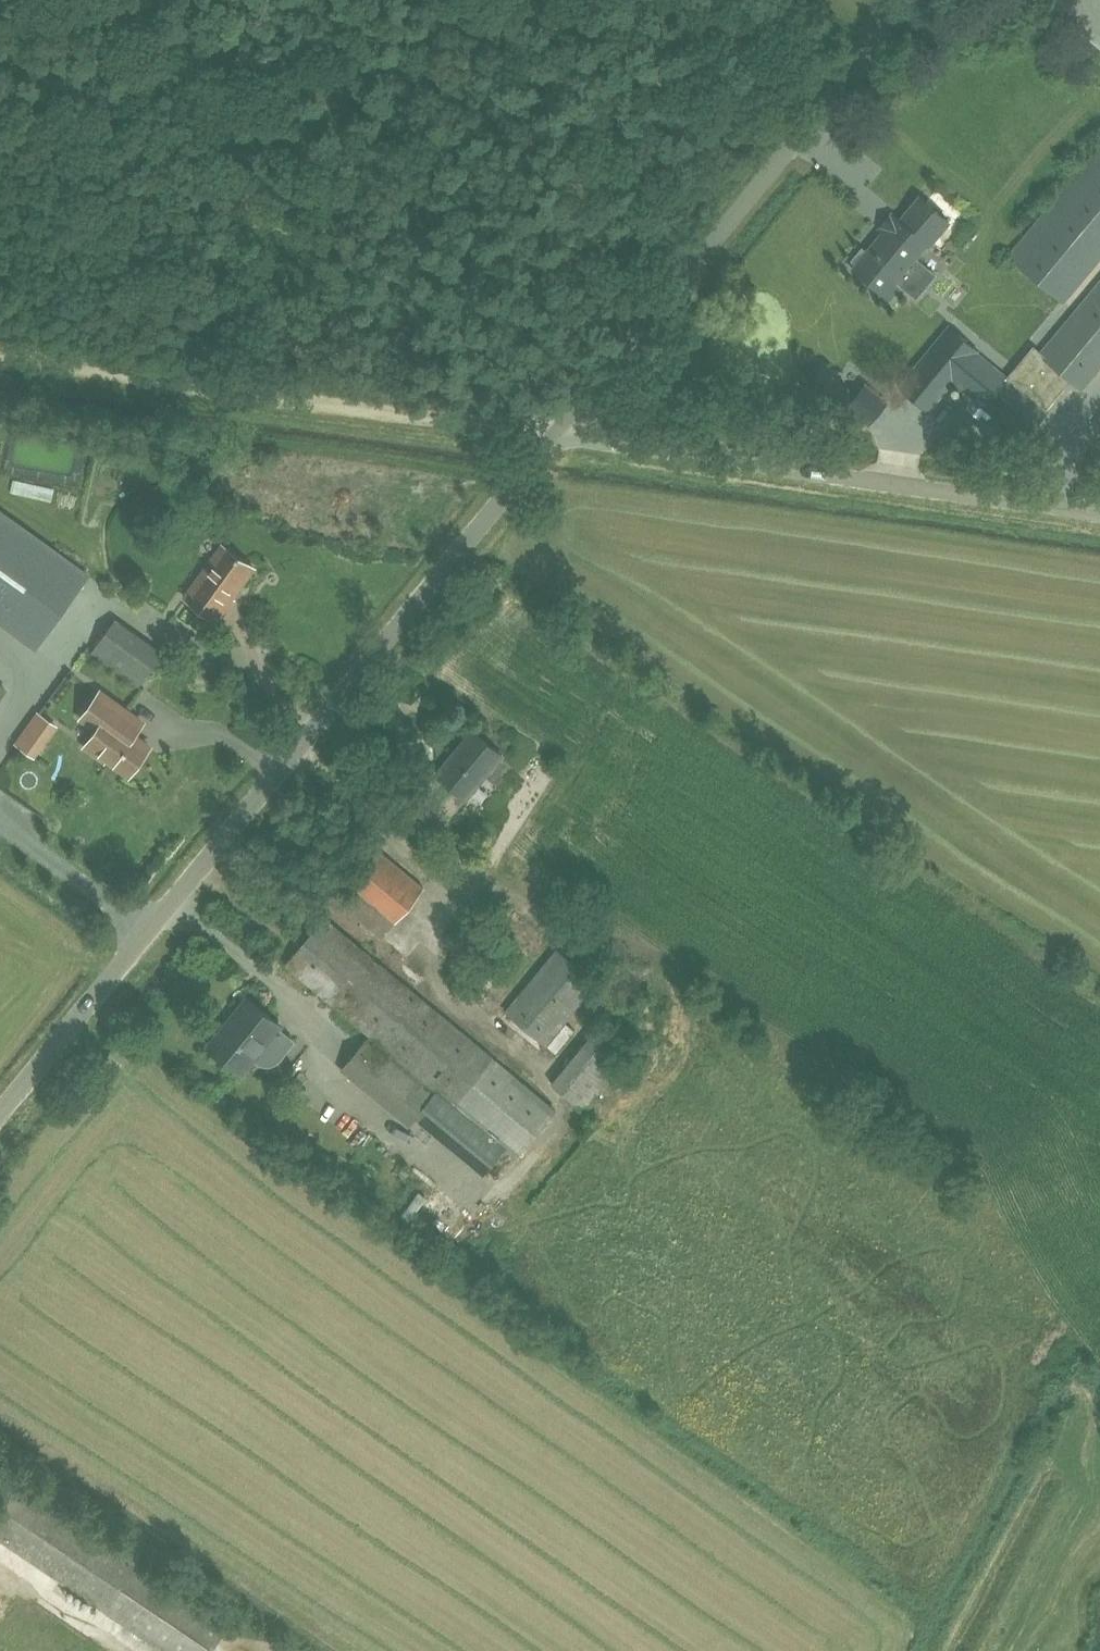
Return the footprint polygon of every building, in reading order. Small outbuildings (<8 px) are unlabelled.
[(1008,258),(1065,304),(1099,262),(1099,150),(1008,258)] [(929,246),(949,222),(919,197),(900,220),(891,213),(879,228),(887,234),(874,250),(870,247),(867,251),(862,247),(851,260),(856,265),(853,269),(855,270),(856,282),(867,280),(890,299),(901,286),(894,280),(902,270),(904,272),(927,244),(929,246)] [(1041,350),(1083,390),(1099,369),(1099,279),(1041,350)] [(914,370),(900,387),(928,410),(954,383),(1026,440),(1050,410),(1048,409),(1070,380),(1034,344),(1009,375),(949,325),(913,369),(914,370)] [(839,381),(825,398),(842,412),(847,405),(856,395),(839,381)] [(0,508),(0,624),(35,650),(91,573),(0,508)] [(232,598),(254,567),(222,545),(185,598),(218,621),(219,620),(215,617),(229,596),(232,598)] [(491,577),(486,583),(493,589),(498,583),(491,577)] [(116,621),(93,653),(140,686),(163,654),(116,621)] [(105,763),(108,758),(131,775),(151,746),(135,735),(146,720),(101,687),(79,718),(95,730),(83,747),(105,763)] [(51,713),(28,745),(46,757),(68,725),(51,713)] [(466,798),(502,754),(473,730),(437,774),(466,798)] [(381,940),(385,935),(396,922),(395,922),(425,887),(381,849),(351,885),(363,894),(348,913),(381,940)] [(565,1053),(585,1030),(576,1021),(609,983),(585,963),(531,1024),(565,1053)] [(242,1072),(280,1024),(248,998),(233,1017),(237,1020),(214,1049),(242,1072)] [(586,1111),(627,1061),(593,1033),(552,1083),(586,1111)] [(435,1090),(366,1035),(339,1071),(408,1128),(415,1120),(437,1092),(435,1090)] [(437,1092),(415,1120),(483,1175),(504,1149),(455,1107),(437,1092)] [(429,1206),(439,1194),(421,1178),(410,1190),(429,1206)] [(230,1624),(20,1481),(0,1510),(0,1540),(164,1650),(211,1650),(230,1624)] [(0,1579),(0,1639),(23,1650),(100,1650),(109,1634),(0,1579)]
